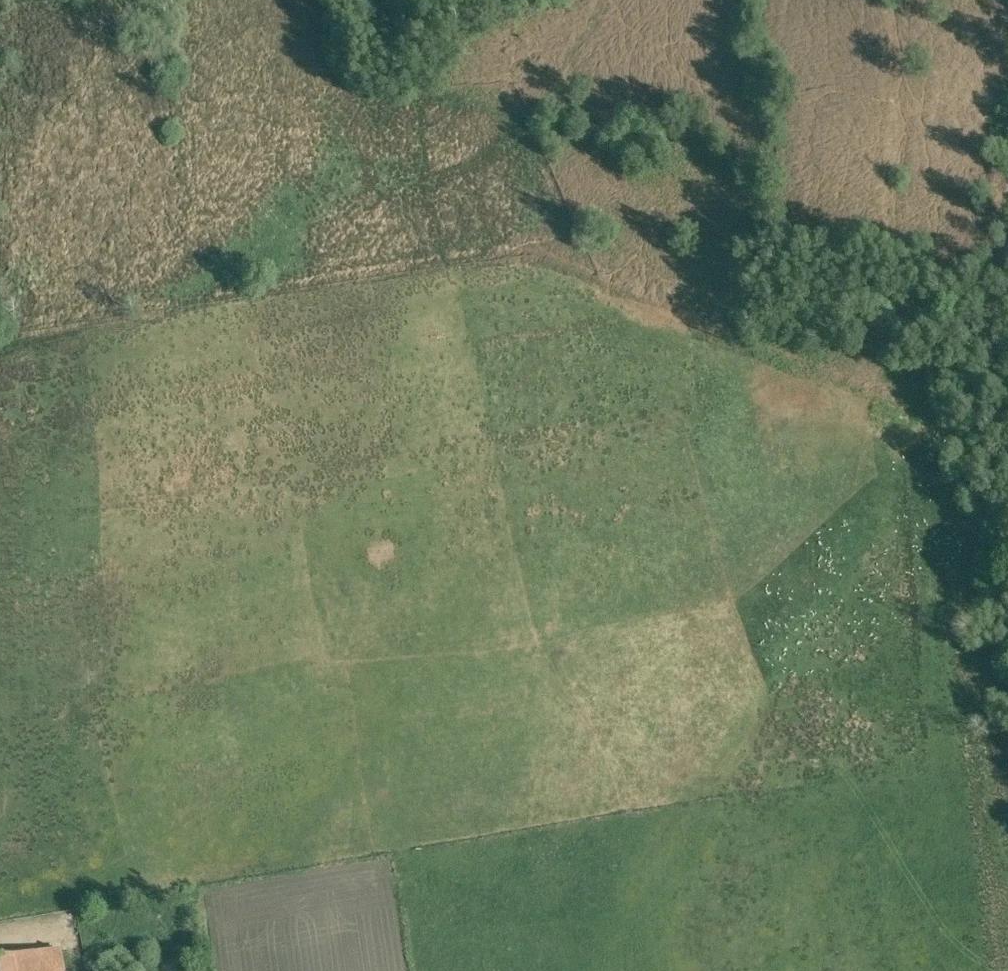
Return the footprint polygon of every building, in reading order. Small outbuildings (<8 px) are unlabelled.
[(0,959),(0,970),(67,970),(64,949),(0,959)]
